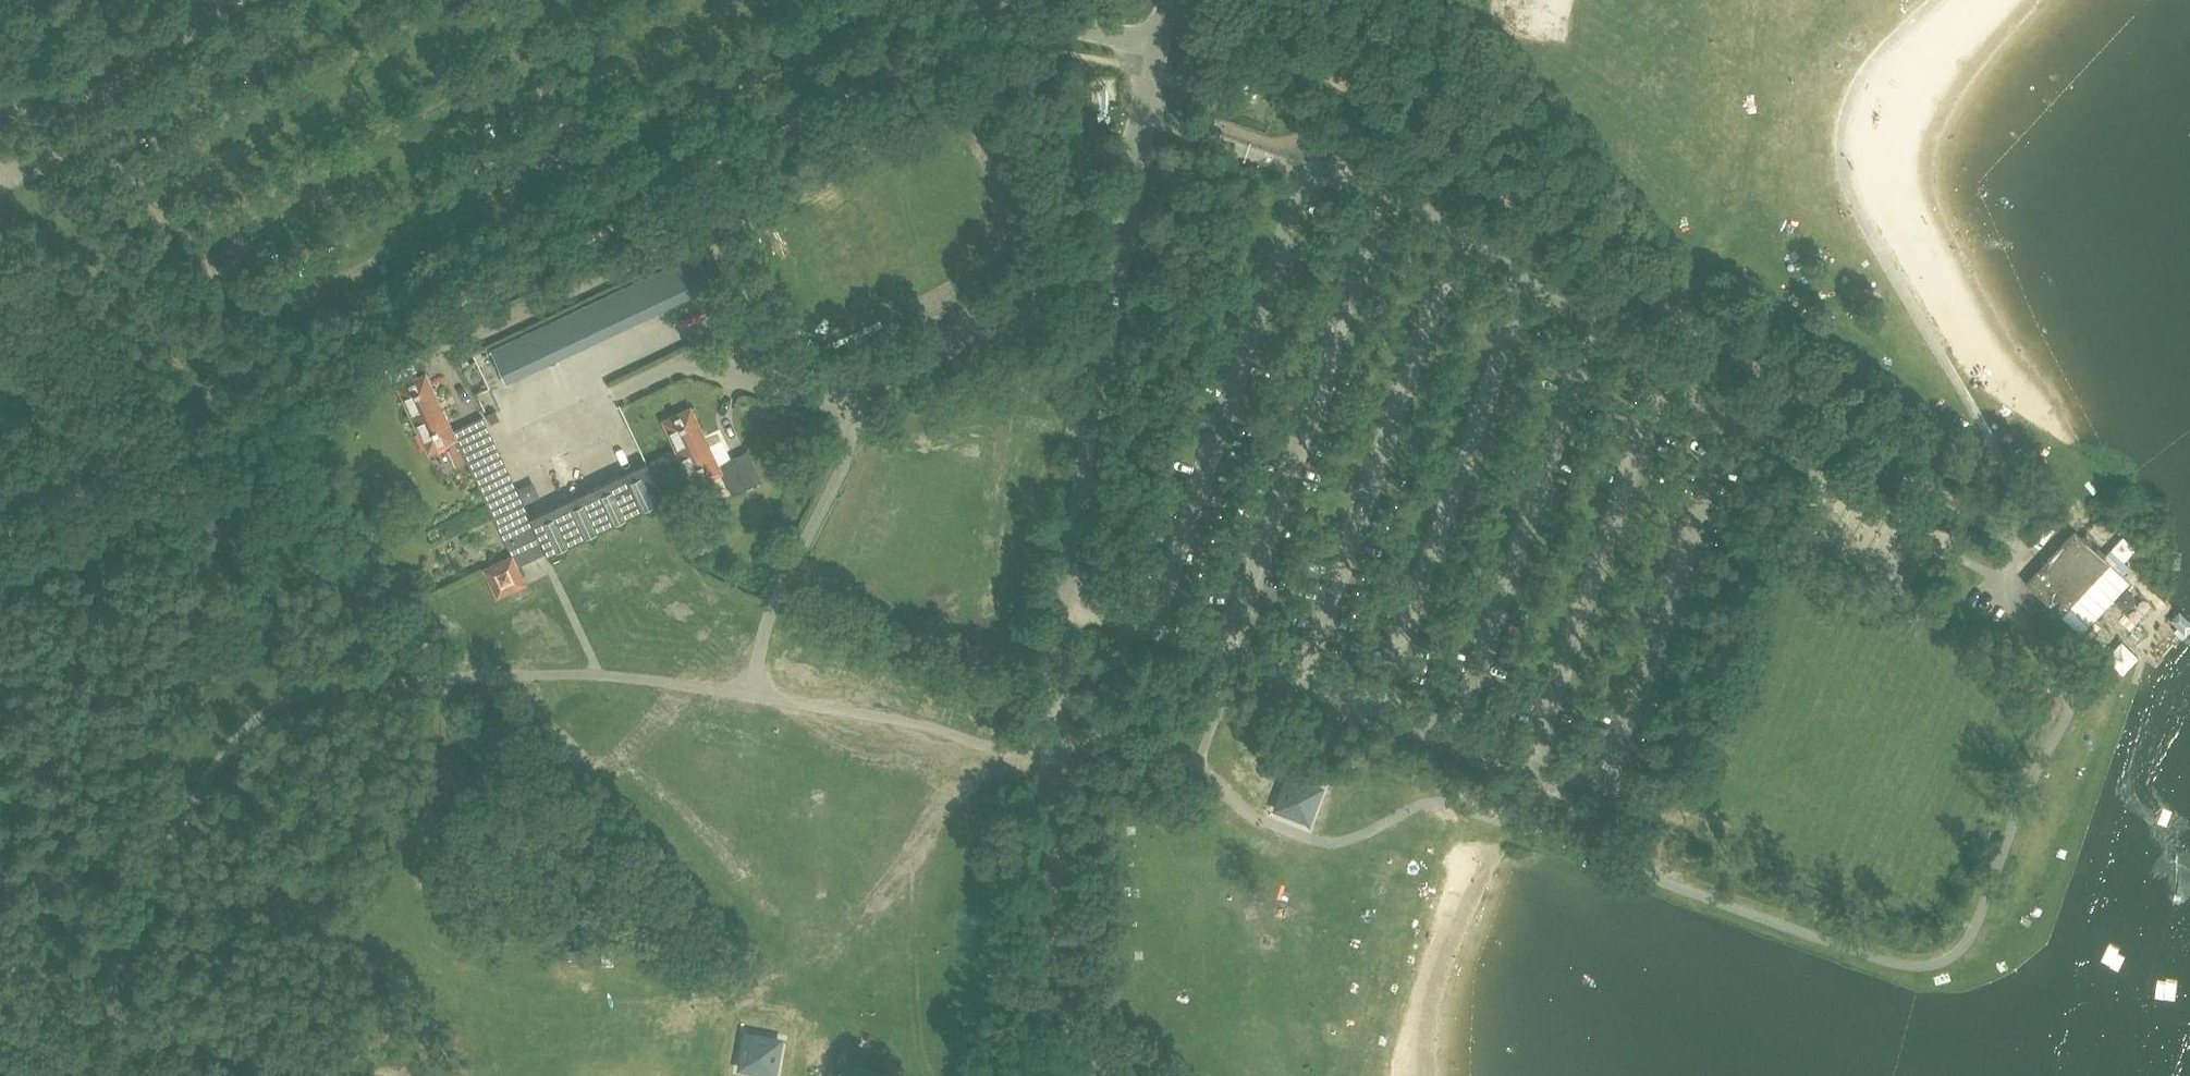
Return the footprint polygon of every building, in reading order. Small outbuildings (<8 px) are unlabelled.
[(576,310),(563,317),(576,342),(589,335),(576,310)] [(651,340),(612,357),(618,371),(657,353),(651,340)] [(467,354),(460,358),(464,365),(471,362),(467,354)] [(460,440),(456,431),(427,372),(397,387),(430,454),(458,441),(460,440)] [(721,465),(711,444),(693,407),(663,421),(677,449),(681,459),(695,489),(724,475),(734,495),(764,481),(750,451),(721,465)] [(502,420),(498,411),(488,415),(492,425),(502,420)] [(533,519),(484,417),(456,431),(460,440),(458,441),(513,555),(484,570),(498,600),(529,585),(520,567),(547,554),(549,558),(560,553),(567,556),(570,548),(588,539),(597,542),(599,534),(618,525),(626,528),(628,521),(647,512),(654,514),(657,507),(668,501),(654,473),(681,459),(677,449),(533,519)] [(718,439),(728,459),(740,452),(729,433),(718,439)] [(2111,564),(2075,530),(2026,583),(2061,616),(2111,564)] [(1975,549),(1982,536),(1972,531),(1965,544),(1975,549)] [(2147,588),(2133,602),(2148,617),(2162,603),(2147,588)] [(2178,613),(2172,621),(2186,633),(2189,630),(2189,624),(2178,613)] [(1321,789),(1289,777),(1277,809),(1309,821),(1321,789)] [(593,960),(591,947),(565,950),(566,963),(593,960)] [(775,1074),(781,1041),(747,1035),(741,1068),(775,1074)]
